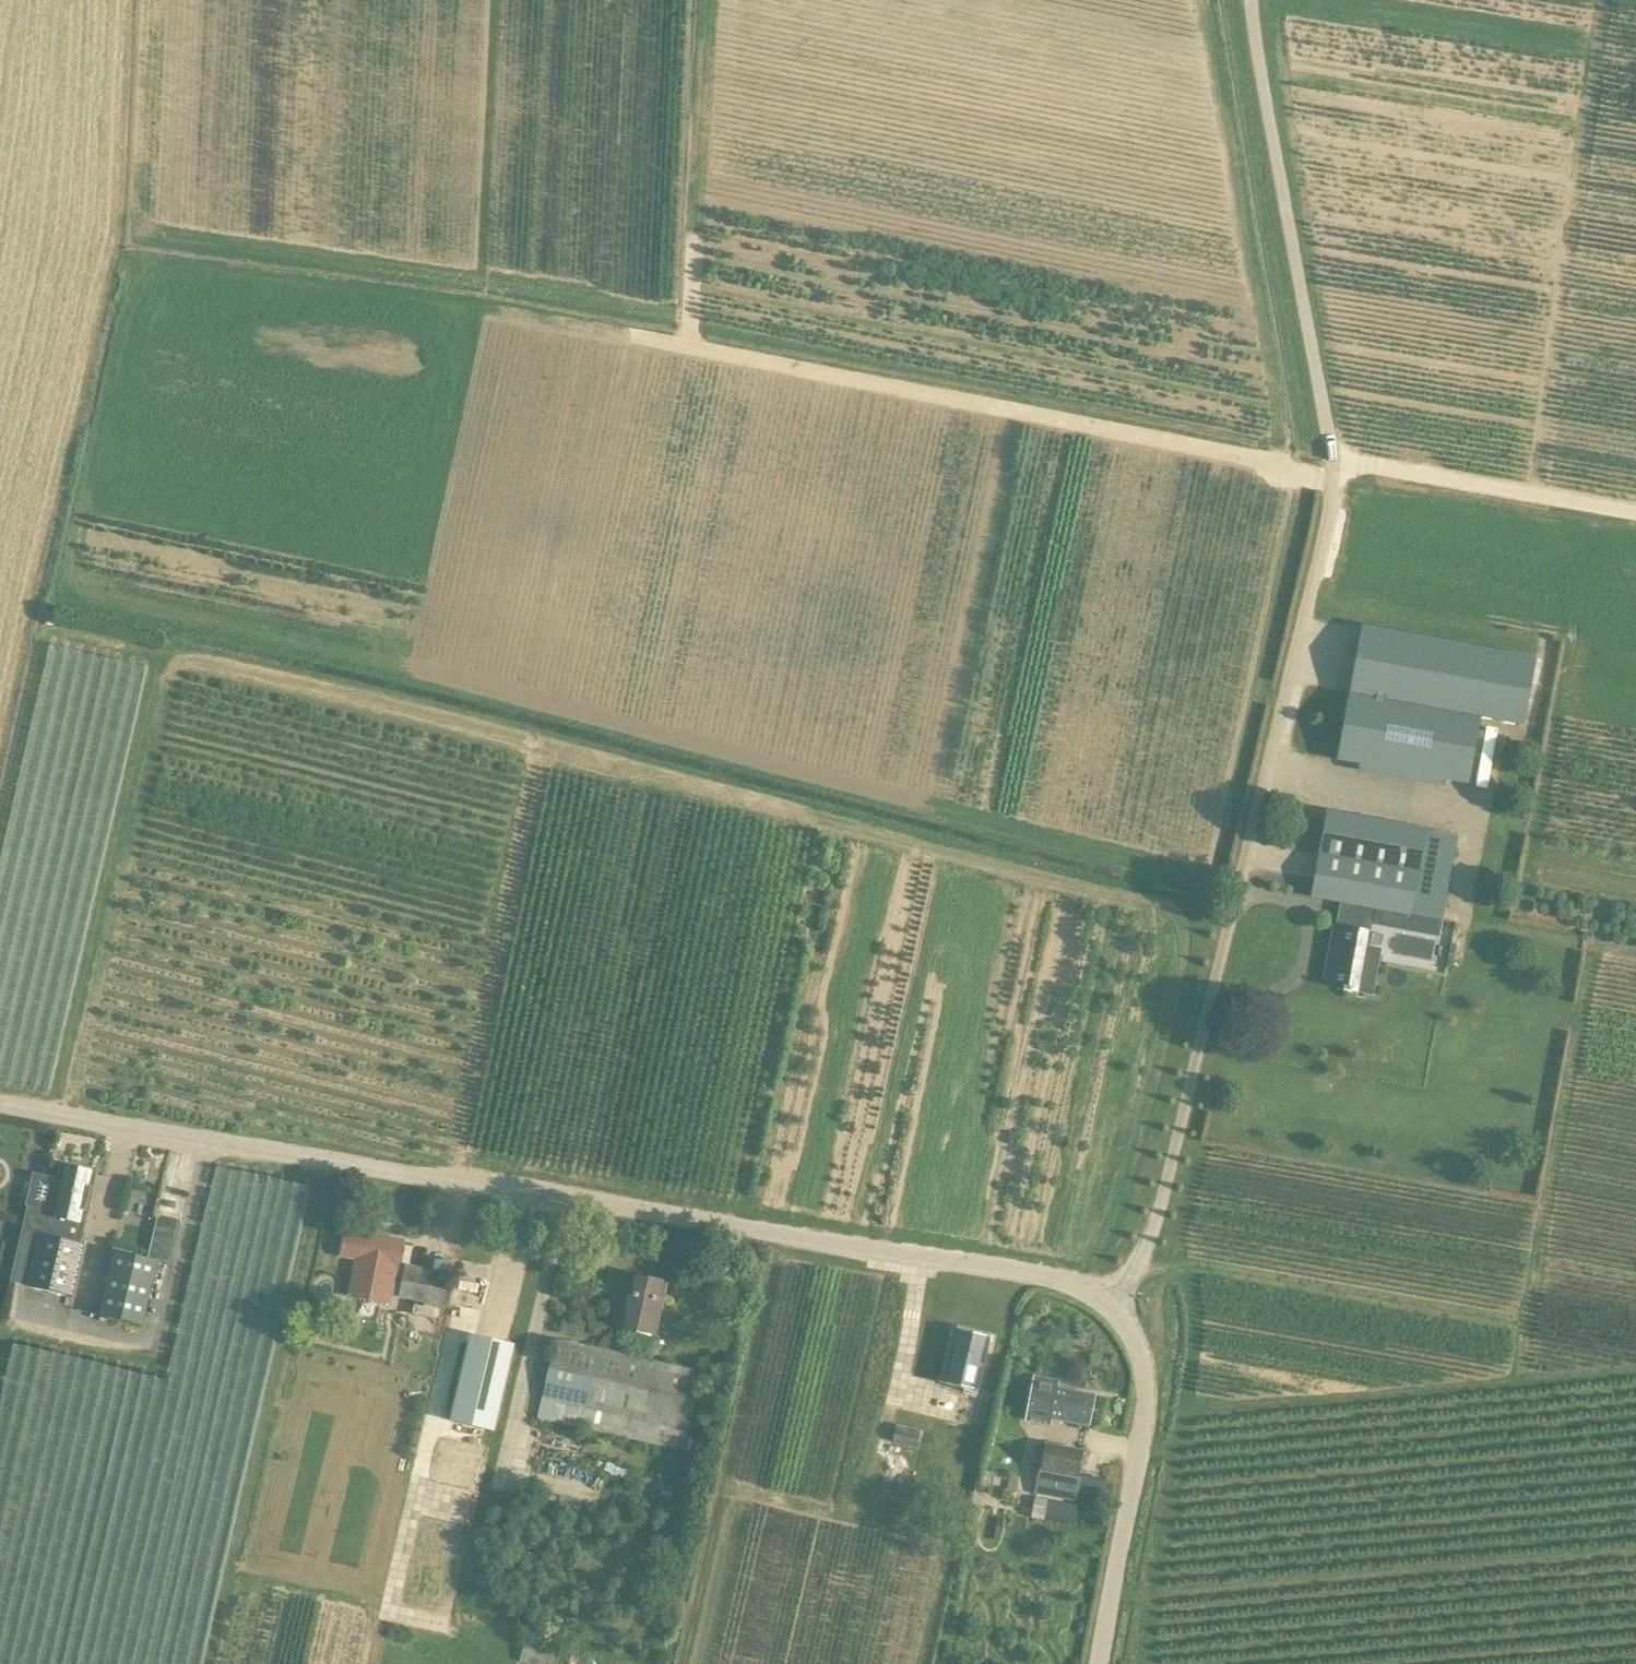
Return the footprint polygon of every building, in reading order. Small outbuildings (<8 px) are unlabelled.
[(1466,783),(1478,718),(1478,717),(1520,725),(1532,659),(1359,628),(1335,759),(1466,783)] [(1327,811),(1310,897),(1339,903),(1373,909),(1393,913),(1440,921),(1456,835),(1426,829),(1388,822),(1327,811)] [(1333,926),(1322,985),(1356,991),(1356,990),(1371,993),(1379,947),(1365,945),(1367,932),(1369,932),(1373,909),(1339,903),(1335,925),(1335,927),(1333,926)] [(1393,913),(1392,922),(1438,931),(1440,921),(1393,913)] [(28,1203),(10,1282),(67,1296),(78,1243),(82,1222),(84,1223),(95,1173),(61,1166),(52,1208),(28,1203)] [(176,1202),(167,1200),(166,1207),(174,1209),(176,1202)] [(157,1215),(152,1237),(173,1242),(178,1220),(157,1215)] [(353,1285),(390,1292),(395,1265),(396,1265),(401,1241),(347,1231),(342,1255),(358,1258),(353,1285)] [(114,1252),(101,1309),(99,1316),(142,1326),(157,1262),(114,1252)] [(405,1264),(398,1297),(414,1301),(441,1306),(448,1307),(453,1277),(448,1276),(448,1274),(405,1264)] [(629,1275),(618,1328),(654,1336),(666,1283),(629,1275)] [(585,1322),(563,1317),(560,1332),(582,1337),(585,1322)] [(978,1389),(989,1339),(955,1331),(943,1381),(978,1389)] [(513,1345),(469,1334),(449,1420),(494,1431),(513,1345)] [(701,1371),(554,1338),(537,1418),(683,1451),(701,1371)] [(1034,1377),(1026,1420),(1050,1425),(1051,1419),(1088,1426),(1094,1395),(1057,1388),(1058,1381),(1034,1377)] [(916,1448),(920,1429),(895,1424),(891,1442),(916,1448)] [(1045,1443),(1039,1472),(1035,1494),(1073,1501),(1077,1479),(1078,1479),(1083,1450),(1045,1443)] [(945,1472),(947,1464),(924,1458),(922,1466),(945,1472)] [(1078,1505),(1073,1504),(1034,1497),(1030,1518),(1074,1527),(1078,1505)] [(526,1634),(519,1661),(528,1663),(555,1663),(561,1644),(526,1634)]
